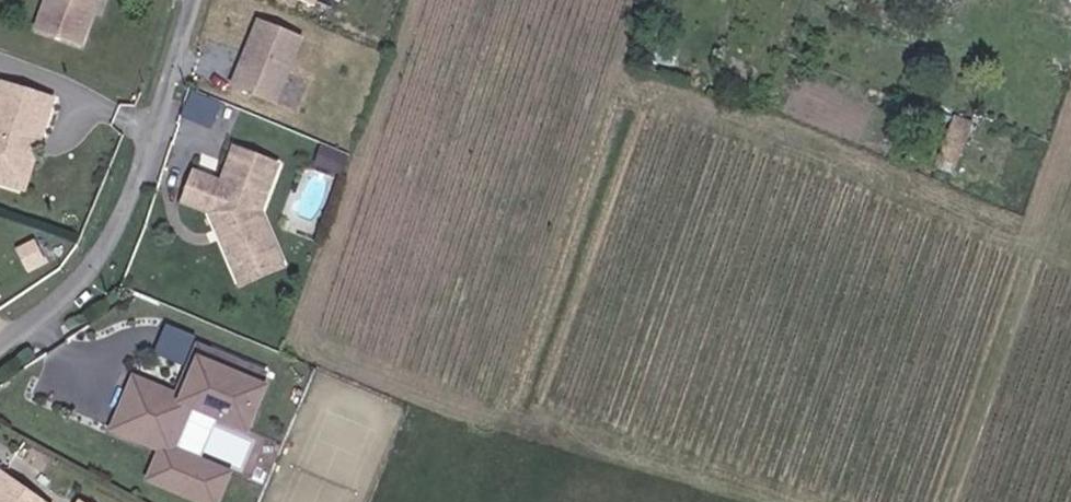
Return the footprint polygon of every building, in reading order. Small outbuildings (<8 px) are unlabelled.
[(71,44),(88,0),(37,0),(27,27),(71,44)] [(308,18),(316,0),(266,0),(308,18)] [(298,51),(254,32),(227,98),(270,116),(298,51)] [(47,97),(0,83),(0,179),(20,185),(31,148),(21,140),(24,131),(35,135),(47,97)] [(193,86),(184,116),(217,126),(226,97),(193,86)] [(344,187),(351,169),(326,159),(319,177),(344,187)] [(280,179),(239,162),(225,198),(199,188),(187,218),(215,229),(241,286),(282,266),(262,227),(280,179)] [(282,266),(241,286),(249,301),(289,281),(282,266)] [(122,444),(172,464),(160,492),(186,501),(235,501),(240,488),(184,466),(203,420),(259,443),(274,403),(246,392),(250,381),(211,365),(191,416),(142,396),(122,444)] [(279,392),(250,381),(246,392),(274,403),(279,392)] [(0,475),(0,501),(39,501),(0,475)]
